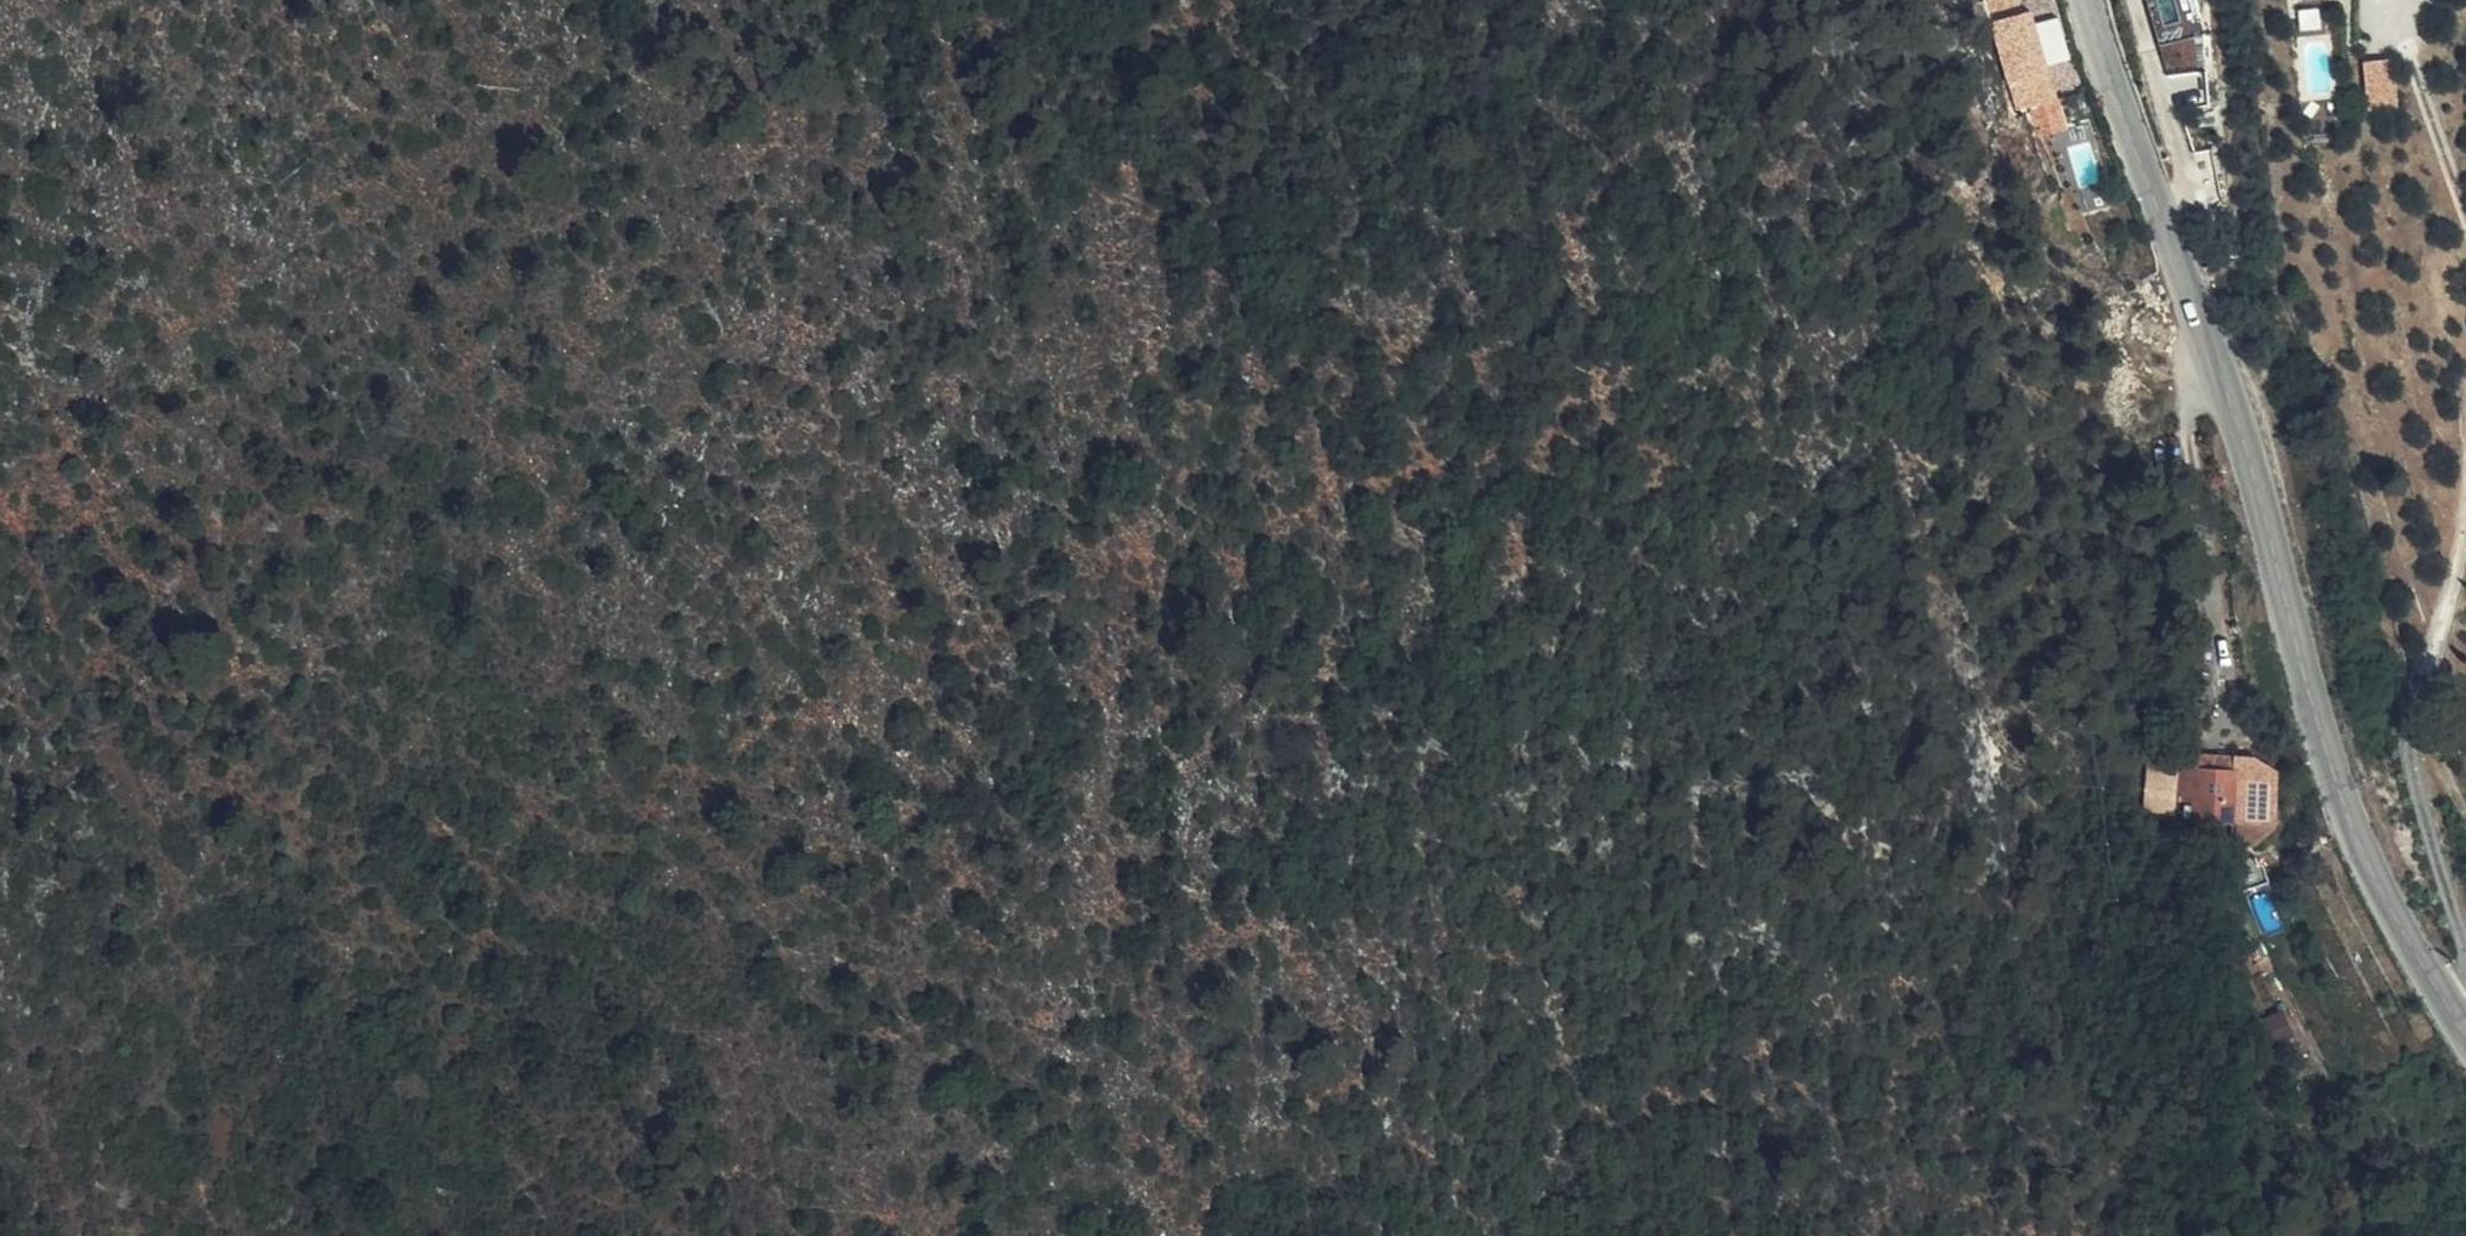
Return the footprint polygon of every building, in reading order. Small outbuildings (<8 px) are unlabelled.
[(2021,0),(1996,0),(1995,0),(1988,3),(2021,114),(2052,105),(2043,76),(2053,73),(2035,13),(2026,16),(2021,0)] [(2396,56),(2366,59),(2371,107),(2401,103),(2396,56)] [(2053,73),(2043,76),(2052,105),(2062,101),(2053,73)] [(2070,129),(2062,101),(2052,105),(2021,114),(2030,143),(2070,129)] [(2189,757),(2159,753),(2153,806),(2170,806),(2169,846),(2231,848),(2229,873),(2246,874),(2273,845),(2275,793),(2247,776),(2189,775),(2189,757)]
